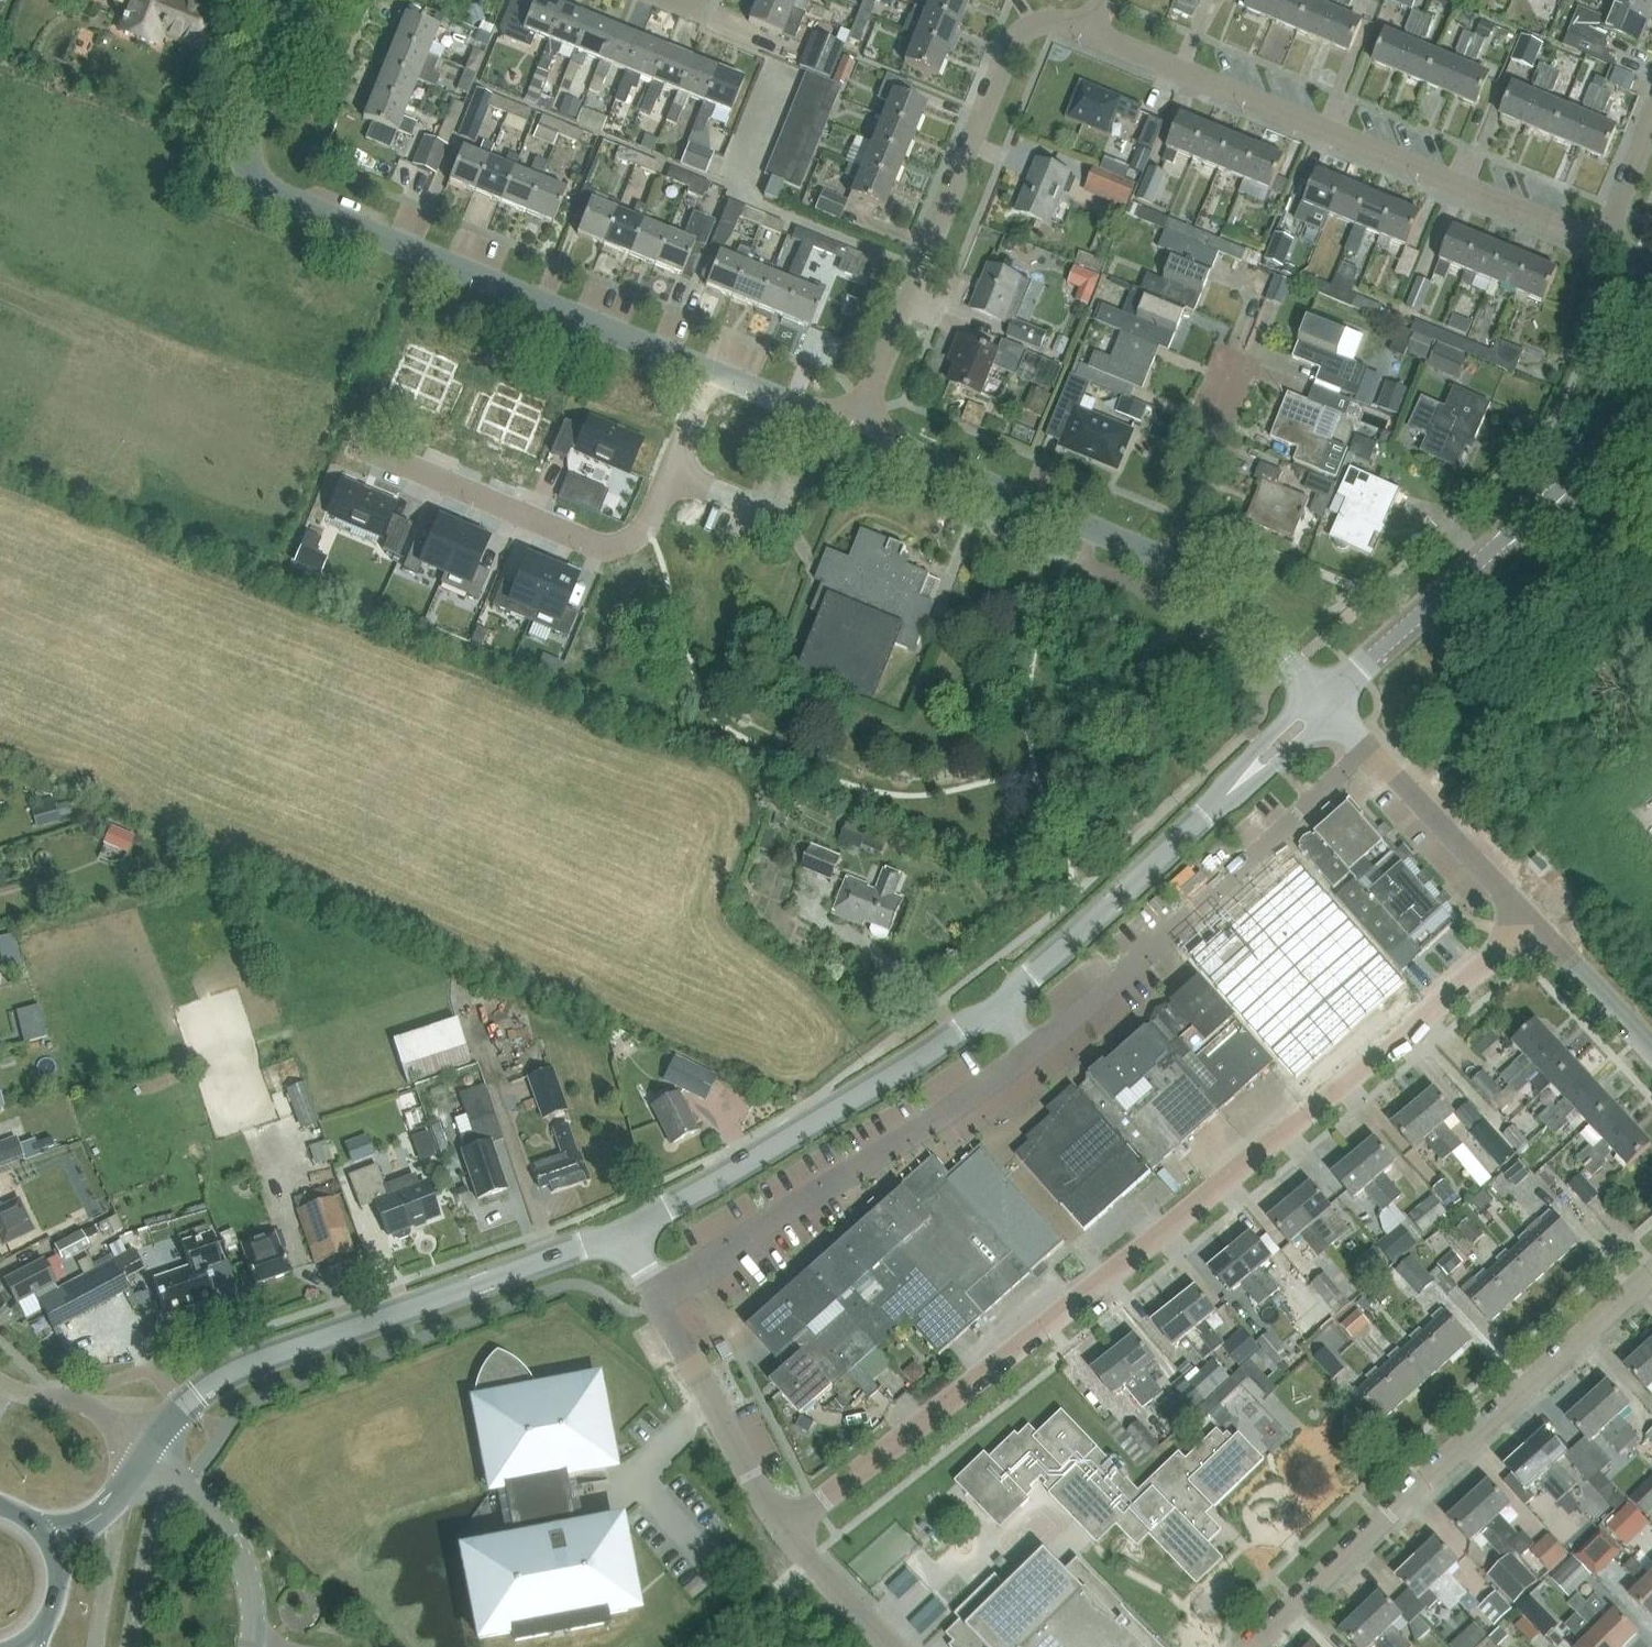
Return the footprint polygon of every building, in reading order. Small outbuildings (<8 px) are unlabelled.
[(204,28),(211,12),(191,4),(188,11),(161,0),(128,0),(130,1),(118,33),(136,40),(137,38),(158,46),(163,35),(207,53),(215,32),(204,28)] [(549,40),(563,7),(545,0),(535,0),(534,2),(528,0),(511,0),(499,29),(503,37),(530,48),(535,35),(549,40)] [(792,9),(771,0),(757,0),(748,21),(781,35),(792,9)] [(792,9),(820,21),(824,11),(808,4),(809,3),(803,0),(771,0),(792,9)] [(858,13),(869,17),(876,0),(863,0),(858,13)] [(969,0),(929,0),(925,10),(959,24),(969,0)] [(1247,10),(1271,20),(1280,0),(1251,0),(1247,10)] [(1271,20),(1300,32),(1313,3),(1309,1),(1309,0),(1280,0),(1271,20)] [(1329,0),(1332,1),(1329,10),(1313,3),(1300,32),(1322,41),(1341,0),(1329,0)] [(1322,41),(1350,53),(1362,24),(1343,16),(1347,7),(1350,9),(1353,0),(1341,0),(1322,41)] [(1417,0),(1388,0),(1413,10),(1417,0)] [(1651,17),(1651,16),(1614,0),(1607,19),(1589,12),(1579,8),(1568,34),(1604,48),(1610,32),(1641,44),(1651,17)] [(1614,0),(1651,16),(1651,0),(1615,0),(1614,0)] [(921,20),(914,35),(949,49),(959,24),(925,10),(914,5),(910,16),(921,20)] [(574,50),(575,51),(588,17),(563,7),(549,40),(544,53),(537,69),(548,74),(554,57),(560,45),(574,50)] [(1453,21),(1469,28),(1474,16),(1458,9),(1453,21)] [(858,46),(869,17),(858,13),(846,42),(858,46)] [(1405,42),(1386,34),(1374,63),(1399,73),(1423,17),(1414,13),(1406,32),(1409,33),(1405,42)] [(405,14),(394,41),(428,54),(437,58),(442,47),(433,43),(439,28),(405,14)] [(573,84),(579,67),(581,67),(586,55),(600,61),(601,61),(615,28),(588,17),(575,51),(574,50),(569,63),(562,80),(573,84)] [(1399,73),(1424,84),(1437,55),(1420,48),(1423,39),(1426,41),(1434,21),(1423,17),(1399,73)] [(1493,27),(1481,22),(1476,34),(1488,39),(1493,27)] [(611,65),(626,71),(627,72),(640,38),(615,28),(601,61),(600,61),(588,90),(598,94),(605,77),(605,78),(611,65)] [(844,46),(812,33),(798,66),(830,79),(844,46)] [(1456,63),(1437,55),(1424,84),(1450,95),(1474,38),(1465,34),(1457,54),(1460,55),(1456,63)] [(914,35),(904,62),(938,76),(949,49),(914,35)] [(1521,35),(1511,59),(1533,68),(1543,44),(1521,35)] [(621,84),(614,101),(624,105),(631,87),(634,89),(639,77),(652,82),(653,82),(666,49),(640,38),(627,72),(626,71),(621,84)] [(1485,43),(1474,38),(1450,95),(1477,106),(1489,77),(1471,69),(1474,61),(1477,62),(1485,43)] [(418,81),(435,88),(440,76),(422,69),(428,54),(394,41),(384,66),(418,80),(418,81)] [(678,92),(679,93),(692,59),(666,49),(653,82),(652,82),(647,94),(640,111),(649,115),(656,98),(657,99),(662,86),(678,92)] [(483,54),(472,50),(464,69),(476,74),(483,54)] [(842,84),(852,60),(842,56),(832,80),(842,84)] [(705,102),(717,69),(692,59),(679,93),(678,92),(672,104),(665,122),(675,126),(682,108),(683,109),(689,97),(703,102),(705,102)] [(412,95),(418,81),(418,80),(384,66),(374,92),(408,106),(417,110),(421,98),(412,95)] [(1501,116),(1527,127),(1550,69),(1541,66),(1533,85),(1536,86),(1532,94),(1513,86),(1501,116)] [(467,95),(476,74),(464,69),(456,91),(467,95)] [(708,120),(710,120),(715,107),(730,113),(744,80),(717,69),(705,102),(703,102),(692,132),(701,136),(708,120)] [(1553,93),(1561,74),(1550,69),(1527,127),(1551,137),(1563,107),(1547,100),(1550,92),(1553,93)] [(1609,84),(1630,92),(1636,78),(1615,69),(1609,84)] [(801,84),(826,94),(830,82),(806,72),(801,84)] [(887,103),(882,116),(916,130),(926,104),(906,96),(911,84),(883,73),(873,98),(887,103)] [(1136,124),(1143,107),(1081,81),(1065,118),(1109,137),(1118,116),(1136,124)] [(842,87),(830,82),(826,94),(821,105),(820,108),(831,113),(842,87)] [(801,84),(797,95),(821,105),(826,94),(801,84)] [(1583,116),(1563,107),(1551,137),(1578,148),(1601,91),(1592,87),(1584,106),(1587,107),(1583,116)] [(476,88),(464,117),(482,124),(489,107),(506,114),(511,103),(490,94),(476,88)] [(1604,159),(1616,130),(1598,122),(1601,113),(1604,115),(1612,95),(1601,91),(1578,148),(1604,159)] [(374,92),(363,118),(410,137),(414,126),(402,121),(408,106),(374,92)] [(536,105),(549,111),(554,101),(540,95),(536,105)] [(797,95),(792,107),(816,117),(820,108),(821,105),(797,95)] [(575,118),(580,106),(567,100),(562,113),(575,118)] [(450,102),(443,120),(455,124),(462,106),(450,102)] [(531,111),(511,103),(506,114),(526,122),(531,111)] [(788,118),(812,128),(816,117),(792,107),(788,118)] [(607,117),(581,108),(576,122),(601,132),(607,117)] [(821,138),(831,113),(820,108),(816,117),(812,128),(809,134),(821,138)] [(536,126),(558,135),(563,124),(541,115),(536,126)] [(1177,153),(1194,160),(1208,126),(1181,115),(1163,160),(1173,164),(1177,153)] [(916,130),(882,116),(871,142),(905,156),(916,130)] [(1165,122),(1150,116),(1139,144),(1153,150),(1165,122)] [(807,140),(809,134),(812,128),(788,118),(783,130),(807,140)] [(446,147),(455,124),(443,120),(435,142),(446,147)] [(563,124),(558,135),(578,143),(582,132),(563,124)] [(1194,160),(1219,171),(1233,137),(1208,126),(1194,160)] [(807,140),(783,130),(778,141),(802,151),(807,140)] [(810,164),(821,138),(809,134),(807,140),(802,151),(799,160),(810,164)] [(856,136),(852,147),(867,153),(871,143),(856,136)] [(1219,171),(1245,181),(1259,147),(1233,137),(1219,171)] [(435,142),(424,138),(412,165),(435,174),(446,147),(435,142)] [(493,146),(481,141),(476,153),(462,148),(448,182),(473,192),(487,158),(493,146)] [(798,162),(799,160),(802,151),(778,141),(774,153),(798,162)] [(860,168),(860,169),(894,183),(905,156),(871,142),(871,143),(867,153),(860,168)] [(705,175),(713,152),(688,143),(680,165),(705,175)] [(615,158),(635,166),(640,155),(619,147),(615,158)] [(1285,158),(1259,147),(1245,181),(1271,192),(1272,191),(1277,177),(1285,158)] [(1138,148),(1130,168),(1143,173),(1151,154),(1138,148)] [(502,164),(487,158),(473,192),(500,203),(514,169),(518,157),(507,153),(502,164)] [(774,153),(769,164),(793,174),(798,162),(774,153)] [(659,163),(640,155),(635,166),(654,174),(659,163)] [(526,213),(540,179),(546,163),(533,158),(527,174),(514,169),(500,203),(526,213)] [(800,190),(810,164),(799,160),(798,162),(793,174),(789,186),(800,190)] [(1069,195),(1076,179),(1034,162),(1015,208),(1050,222),(1062,192),(1069,195)] [(1129,167),(1116,162),(1112,174),(1124,179),(1129,167)] [(856,179),(850,195),(884,209),(894,183),(860,169),(860,168),(848,163),(844,174),(856,179)] [(771,178),(783,183),(789,186),(793,174),(769,164),(764,175),(771,178)] [(1137,198),(1153,205),(1166,174),(1150,167),(1137,198)] [(690,176),(671,168),(666,179),(686,187),(690,176)] [(1127,206),(1134,188),(1090,171),(1083,188),(1127,206)] [(1315,210),(1330,216),(1344,182),(1318,172),(1299,216),(1310,220),(1315,210)] [(710,184),(690,176),(686,187),(706,195),(710,184)] [(552,224),(566,190),(569,182),(557,177),(554,185),(540,179),(526,213),(552,224)] [(1277,177),(1272,191),(1284,196),(1289,182),(1277,177)] [(776,201),(783,183),(771,178),(764,196),(776,201)] [(1355,227),(1369,193),(1344,182),(1330,216),(1355,227)] [(590,200),(591,200),(605,206),(608,198),(595,193),(596,190),(583,185),(571,216),(582,220),(590,200)] [(839,220),(847,201),(823,190),(814,209),(839,220)] [(1381,237),(1381,238),(1395,204),(1369,193),(1355,227),(1345,251),(1356,256),(1366,232),(1381,237)] [(577,234),(602,245),(617,211),(616,211),(619,204),(608,200),(606,206),(605,206),(591,200),(577,234)] [(738,218),(760,227),(764,216),(728,201),(716,230),(731,236),(738,218)] [(645,215),(648,207),(636,203),(633,210),(630,216),(617,211),(602,245),(629,255),(643,221),(645,215)] [(1131,204),(1126,215),(1138,219),(1142,208),(1131,204)] [(1381,238),(1381,237),(1378,245),(1389,249),(1392,242),(1407,249),(1422,215),(1395,204),(1381,238)] [(1138,219),(1165,230),(1169,219),(1142,208),(1138,219)] [(683,238),(667,231),(653,265),(681,277),(691,252),(701,256),(714,222),(693,213),(683,238)] [(764,216),(760,227),(780,235),(784,224),(764,216)] [(1185,239),(1190,228),(1169,219),(1165,230),(1185,239)] [(667,231),(643,221),(629,255),(653,265),(667,231)] [(790,240),(811,248),(816,237),(795,228),(790,240)] [(1185,239),(1218,252),(1222,241),(1190,228),(1185,239)] [(1440,262),(1466,273),(1480,239),(1454,228),(1440,262)] [(1147,275),(1141,290),(1195,312),(1219,253),(1165,231),(1158,248),(1174,255),(1164,282),(1147,275)] [(1276,234),(1265,260),(1282,267),(1292,241),(1276,234)] [(851,251),(816,237),(811,248),(846,263),(851,251)] [(1492,283),(1506,249),(1480,239),(1466,273),(1462,283),(1473,287),(1477,277),(1490,283),(1492,283)] [(1240,261),(1244,250),(1222,241),(1218,252),(1240,261)] [(1506,249),(1492,283),(1490,283),(1485,295),(1494,299),(1499,286),(1516,293),(1517,294),(1531,260),(1506,249)] [(846,263),(843,271),(869,281),(877,262),(851,251),(846,263)] [(730,297),(745,263),(748,256),(739,252),(736,259),(719,252),(705,286),(730,297)] [(1544,305),(1558,271),(1531,260),(1517,294),(1516,293),(1513,300),(1525,305),(1527,298),(1544,305)] [(783,318),(796,284),(804,267),(793,262),(786,280),(770,273),(756,307),(783,318)] [(761,269),(745,263),(730,297),(756,307),(770,273),(773,267),(764,263),(761,269)] [(1005,317),(1021,279),(989,266),(971,309),(1011,326),(1007,337),(1039,350),(1046,334),(1005,317)] [(1099,278),(1076,268),(1069,284),(1080,289),(1075,301),(1088,306),(1099,278)] [(1337,273),(1332,286),(1331,286),(1327,296),(1353,307),(1357,296),(1351,294),(1356,281),(1337,273)] [(1301,286),(1327,296),(1331,286),(1306,275),(1301,286)] [(1420,313),(1432,284),(1421,279),(1409,308),(1420,313)] [(809,329),(823,295),(826,287),(816,283),(813,291),(796,284),(783,318),(809,329)] [(1195,312),(1141,290),(1141,291),(1148,294),(1137,320),(1103,307),(1097,322),(1115,330),(1115,329),(1169,351),(1186,309),(1195,313),(1195,312)] [(1381,306),(1357,296),(1353,307),(1377,317),(1381,306)] [(1472,335),(1478,323),(1458,313),(1451,325),(1472,335)] [(1310,314),(1293,358),(1321,369),(1316,382),(1340,391),(1358,398),(1368,372),(1367,368),(1351,362),(1350,364),(1336,358),(1336,356),(1347,329),(1310,314)] [(1436,341),(1441,330),(1414,320),(1410,331),(1436,341)] [(1168,352),(1169,351),(1115,329),(1115,330),(1122,333),(1111,359),(1095,353),(1089,368),(1081,365),(1076,377),(1109,390),(1114,379),(1142,390),(1159,348),(1168,352)] [(1436,341),(1462,352),(1467,341),(1441,330),(1436,341)] [(998,353),(960,337),(953,353),(961,356),(950,383),(981,396),(993,366),(1017,376),(1027,351),(1003,341),(998,353)] [(1496,339),(1491,351),(1487,362),(1513,372),(1522,350),(1496,339)] [(1487,362),(1491,351),(1467,341),(1462,352),(1487,362)] [(385,364),(375,389),(388,394),(393,383),(417,393),(433,354),(409,343),(397,370),(385,364)] [(1427,367),(1458,381),(1468,357),(1438,344),(1427,367)] [(433,354),(417,393),(441,403),(436,415),(450,420),(460,396),(447,390),(458,364),(433,354)] [(1072,375),(1047,437),(1048,437),(1057,414),(1060,416),(1073,421),(1062,446),(1092,458),(1093,455),(1118,465),(1132,432),(1079,411),(1084,398),(1083,398),(1083,397),(1089,382),(1072,375)] [(474,402),(464,426),(477,432),(482,420),(506,430),(522,392),(498,381),(487,407),(474,402)] [(1411,390),(1386,381),(1376,407),(1402,416),(1411,390)] [(1030,410),(1046,414),(1052,392),(1036,388),(1030,410)] [(1433,434),(1426,450),(1457,464),(1469,438),(1475,440),(1491,404),(1455,388),(1443,414),(1422,404),(1412,425),(1433,434)] [(522,392),(506,430),(530,441),(525,452),(539,458),(549,433),(536,428),(547,402),(522,392)] [(1288,394),(1271,438),(1299,449),(1294,461),(1336,478),(1348,449),(1333,443),(1333,445),(1329,444),(1314,437),(1314,435),(1325,409),(1308,402),(1288,394)] [(1339,397),(1333,412),(1346,417),(1352,402),(1339,397)] [(986,424),(990,408),(973,403),(968,420),(986,424)] [(565,421),(551,453),(559,456),(566,460),(572,447),(577,450),(577,451),(627,472),(641,440),(623,433),(625,429),(617,426),(616,429),(591,418),(586,430),(565,421)] [(1348,455),(1369,463),(1377,443),(1356,435),(1348,455)] [(1260,463),(1254,478),(1262,481),(1246,521),(1276,534),(1279,527),(1295,533),(1309,500),(1277,487),(1283,473),(1260,463)] [(1350,467),(1337,495),(1351,501),(1335,536),(1336,536),(1334,540),(1335,544),(1337,548),(1341,549),(1345,549),(1349,547),(1350,543),(1366,550),(1378,524),(1384,526),(1400,490),(1350,467)] [(603,505),(591,500),(597,486),(568,474),(558,498),(599,515),(603,505)] [(1311,476),(1305,489),(1318,494),(1311,512),(1321,517),(1334,485),(1311,476)] [(345,483),(331,515),(381,536),(382,535),(388,537),(383,550),(398,556),(412,524),(390,515),(395,504),(370,494),(371,491),(363,487),(362,490),(345,483)] [(413,544),(403,568),(418,574),(423,562),(445,572),(463,530),(462,530),(462,532),(437,522),(426,549),(413,544)] [(915,653),(927,624),(907,617),(912,603),(917,605),(930,574),(900,562),(906,548),(861,529),(849,559),(827,550),(815,580),(822,583),(811,611),(826,617),(805,669),(871,696),(892,644),(915,653)] [(445,572),(440,584),(478,600),(489,572),(477,567),(487,543),(463,533),(464,531),(463,530),(445,572)] [(314,554),(320,539),(307,534),(295,562),(320,573),(326,559),(314,554)] [(502,582),(492,606),(530,622),(552,568),(551,568),(551,570),(526,560),(515,587),(502,582)] [(552,568),(530,622),(567,637),(577,613),(564,608),(576,580),(552,570),(553,568),(552,568)] [(471,642),(481,646),(487,631),(477,627),(471,642)] [(536,670),(556,678),(562,664),(542,655),(536,670)] [(1455,923),(1444,910),(1350,804),(1316,835),(1299,849),(1334,889),(1350,874),(1356,880),(1336,898),(1402,973),(1455,923)] [(40,827),(59,822),(55,806),(36,811),(40,827)] [(839,841),(860,850),(867,832),(846,823),(839,841)] [(128,854),(136,836),(110,825),(103,843),(128,854)] [(804,868),(832,879),(840,857),(812,846),(804,868)] [(1187,959),(1295,1081),(1405,983),(1300,865),(1290,874),(1207,947),(1204,944),(1187,959)] [(887,937),(889,931),(890,932),(903,899),(894,896),(902,875),(885,868),(877,889),(848,877),(833,914),(863,926),(864,922),(873,925),(870,930),(873,936),(882,940),(887,937)] [(1193,1026),(1167,1050),(1221,1111),(1276,1062),(1202,980),(1174,1005),(1193,1026)] [(470,1062),(456,1019),(392,1041),(406,1083),(470,1062)] [(1533,1064),(1557,1042),(1538,1022),(1514,1044),(1525,1056),(1503,1077),(1511,1085),(1522,1075),(1533,1064)] [(43,1025),(21,1030),(25,1045),(40,1041),(46,1040),(43,1025)] [(1219,1112),(1147,1030),(1081,1089),(1154,1170),(1219,1112)] [(1576,1062),(1557,1042),(1533,1064),(1552,1085),(1576,1062)] [(717,1077),(675,1057),(667,1073),(687,1082),(683,1090),(705,1101),(717,1077)] [(1595,1083),(1576,1062),(1552,1085),(1571,1105),(1595,1083)] [(541,1119),(568,1110),(552,1068),(526,1077),(541,1119)] [(1471,1082),(1490,1103),(1502,1091),(1483,1071),(1471,1082)] [(1530,1083),(1522,1075),(1511,1085),(1518,1094),(1530,1083)] [(319,1122),(305,1083),(287,1090),(301,1129),(319,1122)] [(1614,1103),(1595,1083),(1571,1105),(1590,1125),(1614,1103)] [(507,1189),(491,1143),(502,1139),(484,1084),(458,1093),(471,1130),(459,1135),(464,1151),(461,1152),(477,1199),(507,1189)] [(1027,1139),(1030,1142),(1015,1156),(1060,1206),(1061,1206),(1084,1231),(1150,1171),(1127,1146),(1128,1145),(1074,1086),(1047,1111),(1052,1116),(1027,1139)] [(1434,1090),(1413,1107),(1452,1154),(1462,1145),(1444,1123),(1454,1115),(1434,1090)] [(678,1092),(651,1106),(671,1144),(697,1131),(678,1092)] [(1633,1123),(1614,1103),(1590,1125),(1609,1146),(1633,1123)] [(1413,1107),(1393,1123),(1413,1149),(1424,1140),(1442,1162),(1452,1154),(1413,1107)] [(1541,1118),(1549,1126),(1560,1115),(1552,1107),(1541,1118)] [(1556,1134),(1568,1124),(1560,1115),(1549,1126),(1556,1134)] [(1514,1154),(1485,1121),(1470,1134),(1500,1167),(1514,1154)] [(1651,1144),(1633,1123),(1609,1146),(1628,1166),(1651,1144)] [(553,1129),(562,1155),(534,1165),(537,1172),(534,1173),(540,1189),(550,1185),(552,1192),(590,1179),(579,1150),(577,1151),(567,1124),(553,1129)] [(1530,1142),(1516,1126),(1506,1134),(1520,1151),(1530,1142)] [(417,1136),(426,1159),(443,1153),(434,1130),(417,1136)] [(351,1164),(375,1156),(367,1135),(344,1143),(351,1164)] [(35,1140),(20,1146),(25,1161),(41,1155),(35,1140)] [(1374,1140),(1353,1157),(1392,1204),(1402,1196),(1384,1174),(1395,1165),(1374,1140)] [(0,1148),(0,1168),(24,1159),(17,1141),(0,1148)] [(1462,1145),(1452,1154),(1460,1164),(1471,1155),(1463,1145),(1462,1145)] [(1579,1159),(1586,1166),(1587,1167),(1599,1156),(1591,1148),(1579,1159)] [(969,1327),(982,1315),(984,1317),(985,1315),(984,1313),(1029,1273),(1031,1275),(1032,1274),(1032,1273),(1033,1272),(1038,1279),(1049,1269),(1044,1264),(1065,1245),(983,1153),(951,1182),(934,1162),(898,1193),(902,1198),(896,1204),(888,1200),(870,1217),(871,1217),(936,1292),(938,1292),(969,1327)] [(1606,1165),(1599,1156),(1587,1167),(1595,1175),(1606,1165)] [(1383,1212),(1392,1204),(1353,1157),(1333,1174),(1354,1199),(1365,1190),(1383,1212)] [(1527,1173),(1519,1163),(1505,1175),(1513,1185),(1527,1173)] [(408,1237),(410,1232),(408,1226),(438,1215),(426,1183),(419,1186),(414,1174),(384,1186),(376,1165),(348,1176),(361,1208),(375,1203),(387,1235),(392,1232),(394,1238),(399,1240),(408,1237)] [(1589,1203),(1598,1195),(1579,1175),(1571,1183),(1589,1203)] [(1448,1211),(1458,1203),(1443,1183),(1433,1191),(1448,1211)] [(1311,1184),(1289,1202),(1329,1249),(1339,1241),(1321,1218),(1331,1209),(1311,1184)] [(331,1187),(295,1199),(295,1200),(293,1201),(315,1264),(354,1251),(331,1187)] [(95,1221),(113,1205),(99,1190),(82,1207),(95,1221)] [(1471,1201),(1480,1211),(1492,1201),(1483,1191),(1471,1201)] [(3,1246),(35,1230),(19,1199),(0,1208),(0,1240),(3,1246)] [(1420,1234),(1445,1214),(1432,1199),(1408,1219),(1420,1234)] [(1289,1202),(1269,1218),(1290,1244),(1301,1235),(1320,1257),(1329,1249),(1289,1202)] [(1540,1220),(1543,1223),(1531,1234),(1556,1262),(1579,1242),(1554,1214),(1553,1215),(1550,1211),(1540,1220)] [(116,1216),(107,1220),(113,1234),(122,1230),(116,1216)] [(840,1244),(907,1320),(938,1355),(969,1327),(938,1292),(936,1292),(871,1217),(867,1221),(871,1226),(864,1231),(857,1228),(840,1244)] [(1466,1237),(1474,1245),(1484,1236),(1467,1219),(1457,1228),(1466,1237)] [(104,1236),(109,1233),(107,1229),(109,1227),(106,1221),(98,1225),(101,1231),(104,1236)] [(1418,1246),(1401,1225),(1378,1245),(1395,1265),(1418,1246)] [(55,1245),(61,1258),(89,1244),(82,1231),(55,1245)] [(1521,1243),(1509,1254),(1534,1282),(1556,1262),(1531,1234),(1529,1231),(1518,1240),(1521,1243)] [(164,1315),(216,1298),(206,1268),(222,1262),(212,1233),(181,1243),(189,1268),(152,1280),(164,1315)] [(274,1233),(241,1244),(247,1261),(246,1261),(254,1285),(289,1273),(281,1249),(280,1249),(274,1233)] [(1251,1234),(1229,1252),(1269,1298),(1279,1290),(1260,1268),(1271,1259),(1251,1234)] [(827,1255),(809,1270),(810,1271),(875,1348),(907,1320),(840,1244),(837,1248),(841,1252),(834,1258),(827,1255)] [(1389,1265),(1374,1247),(1354,1264),(1369,1282),(1389,1265)] [(58,1289),(38,1300),(53,1330),(129,1289),(124,1279),(143,1268),(133,1249),(114,1260),(111,1255),(92,1265),(95,1270),(58,1289)] [(1453,1251),(1437,1265),(1447,1276),(1463,1262),(1453,1251)] [(1506,1251),(1496,1260),(1499,1263),(1487,1274),(1512,1301),(1534,1282),(1509,1254),(1506,1251)] [(1269,1298),(1229,1252),(1211,1268),(1232,1293),(1242,1284),(1260,1306),(1269,1298)] [(1395,1270),(1419,1296),(1436,1280),(1412,1255),(1395,1270)] [(43,1260),(40,1262),(5,1281),(17,1304),(34,1294),(38,1300),(58,1289),(55,1284),(43,1260)] [(1490,1321),(1512,1301),(1487,1274),(1484,1270),(1474,1279),(1477,1283),(1465,1293),(1490,1321)] [(778,1297),(779,1298),(817,1342),(845,1373),(851,1379),(867,1398),(880,1387),(880,1386),(877,1389),(861,1370),(857,1365),(875,1348),(810,1271),(806,1275),(810,1279),(803,1285),(795,1282),(778,1297)] [(1349,1304),(1324,1273),(1311,1284),(1337,1314),(1349,1304)] [(1195,1288),(1174,1305),(1212,1351),(1223,1343),(1205,1321),(1215,1313),(1195,1288)] [(1321,1329),(1332,1319),(1307,1289),(1296,1299),(1321,1329)] [(746,1323),(786,1369),(817,1342),(779,1298),(775,1302),(779,1307),(773,1312),(766,1309),(749,1323),(748,1321),(746,1323)] [(1203,1359),(1212,1351),(1174,1305),(1155,1320),(1175,1346),(1186,1337),(1203,1359)] [(1352,1338),(1369,1323),(1358,1310),(1341,1325),(1352,1338)] [(1435,1323),(1424,1333),(1448,1360),(1470,1340),(1444,1312),(1444,1313),(1441,1310),(1431,1319),(1435,1323)] [(1260,1349),(1242,1328),(1222,1346),(1239,1366),(1260,1349)] [(1424,1382),(1448,1360),(1424,1333),(1420,1329),(1410,1338),(1413,1342),(1400,1354),(1424,1382)] [(1259,1341),(1277,1363),(1287,1355),(1269,1333),(1259,1341)] [(1135,1336),(1114,1352),(1152,1400),(1162,1392),(1144,1370),(1156,1361),(1135,1336)] [(720,1345),(716,1348),(723,1360),(733,1355),(726,1342),(720,1345)] [(786,1369),(771,1382),(802,1417),(817,1403),(816,1401),(832,1387),(831,1386),(845,1373),(817,1342),(786,1369)] [(1646,1348),(1626,1365),(1648,1390),(1651,1386),(1651,1355),(1646,1348)] [(1269,1378),(1278,1368),(1261,1349),(1251,1359),(1269,1378)] [(1400,1354),(1397,1350),(1388,1358),(1391,1362),(1379,1372),(1404,1400),(1424,1382),(1400,1354)] [(604,1625),(603,1616),(637,1609),(620,1521),(576,1530),(565,1475),(614,1466),(597,1377),(536,1389),(530,1376),(521,1365),(510,1356),(497,1351),(487,1361),(480,1373),(476,1387),(474,1401),(474,1402),(491,1489),(504,1487),(514,1541),(463,1551),(480,1640),(514,1633),(516,1642),(604,1625)] [(1143,1407),(1152,1400),(1114,1352),(1093,1369),(1114,1395),(1125,1385),(1143,1407)] [(1336,1360),(1325,1370),(1333,1379),(1344,1369),(1336,1360)] [(1204,1398),(1226,1377),(1213,1363),(1190,1384),(1204,1398)] [(1382,1420),(1404,1400),(1379,1372),(1376,1369),(1366,1378),(1370,1382),(1358,1393),(1382,1420)] [(1238,1372),(1187,1421),(1195,1429),(1246,1380),(1238,1372)] [(1627,1445),(1637,1437),(1618,1416),(1629,1406),(1608,1382),(1587,1400),(1627,1445)] [(1176,1423),(1191,1411),(1201,1402),(1188,1386),(1163,1407),(1176,1423)] [(1568,1416),(1586,1436),(1590,1440),(1591,1439),(1601,1430),(1620,1452),(1627,1445),(1587,1400),(1568,1416)] [(1025,1493),(1042,1477),(1055,1491),(1050,1496),(1097,1544),(1116,1526),(1137,1547),(1150,1535),(1197,1583),(1223,1558),(1208,1543),(1221,1531),(1207,1516),(1264,1461),(1239,1435),(1230,1444),(1217,1431),(1186,1460),(1179,1453),(1147,1484),(1149,1486),(1140,1494),(1098,1450),(1099,1449),(1063,1412),(1038,1435),(1030,1427),(1012,1444),(1009,1441),(991,1458),(986,1453),(956,1482),(1000,1528),(1030,1499),(1025,1493)] [(1160,1446),(1139,1422),(1127,1433),(1148,1457),(1160,1446)] [(1559,1461),(1567,1453),(1546,1429),(1527,1445),(1567,1490),(1577,1481),(1559,1461)] [(1611,1462),(1591,1439),(1590,1440),(1586,1436),(1576,1445),(1600,1472),(1611,1462)] [(1514,1472),(1506,1479),(1528,1504),(1536,1496),(1529,1488),(1540,1478),(1558,1498),(1566,1491),(1567,1490),(1527,1445),(1506,1464),(1514,1472)] [(1600,1472),(1576,1446),(1565,1456),(1589,1483),(1600,1472)] [(1600,1472),(1589,1483),(1615,1511),(1626,1500),(1600,1472)] [(1651,1511),(1651,1478),(1630,1500),(1647,1516),(1651,1511)] [(1468,1499),(1508,1543),(1509,1543),(1520,1556),(1534,1543),(1523,1531),(1518,1535),(1499,1514),(1510,1505),(1488,1481),(1468,1499)] [(1556,1500),(1569,1516),(1579,1507),(1566,1491),(1558,1498),(1556,1500)] [(1482,1530),(1507,1558),(1488,1576),(1514,1604),(1538,1582),(1516,1559),(1520,1556),(1509,1543),(1508,1543),(1468,1499),(1449,1516),(1470,1540),(1482,1530)] [(1649,1524),(1629,1504),(1606,1527),(1627,1547),(1627,1546),(1649,1524)] [(1459,1602),(1468,1594),(1446,1572),(1457,1562),(1435,1539),(1415,1558),(1456,1599),(1459,1602)] [(1550,1572),(1566,1558),(1548,1539),(1533,1553),(1550,1572)] [(1584,1546),(1574,1556),(1588,1570),(1596,1577),(1606,1568),(1598,1560),(1584,1546)] [(1105,1588),(1106,1587),(1078,1559),(1065,1571),(1045,1551),(1008,1587),(996,1575),(955,1615),(960,1620),(946,1635),(954,1642),(949,1646),(1162,1646),(1105,1588)] [(1650,1575),(1651,1577),(1651,1562),(1642,1551),(1633,1560),(1650,1575)] [(1551,1579),(1567,1595),(1589,1573),(1573,1557),(1551,1579)] [(1417,1616),(1426,1606),(1429,1610),(1439,1600),(1450,1611),(1459,1602),(1456,1599),(1415,1558),(1397,1576),(1409,1589),(1399,1598),(1417,1616)] [(1651,1617),(1651,1577),(1650,1575),(1633,1560),(1624,1568),(1632,1577),(1640,1585),(1630,1596),(1651,1617)] [(913,1568),(894,1586),(902,1594),(921,1577),(913,1568)] [(1360,1612),(1395,1646),(1409,1646),(1411,1645),(1392,1625),(1400,1617),(1408,1624),(1417,1616),(1399,1598),(1391,1605),(1380,1593),(1360,1612)] [(1508,1610),(1494,1594),(1476,1609),(1490,1625),(1508,1610)] [(1568,1605),(1577,1614),(1610,1646),(1623,1646),(1636,1634),(1614,1612),(1596,1595),(1587,1604),(1578,1595),(1568,1605)] [(941,1596),(915,1621),(927,1634),(954,1609),(941,1596)] [(1544,1636),(1557,1624),(1536,1602),(1523,1614),(1544,1636)] [(1342,1630),(1358,1646),(1369,1646),(1374,1642),(1378,1646),(1395,1646),(1360,1612),(1342,1630)] [(1568,1623),(1586,1640),(1579,1646),(1610,1646),(1577,1614),(1568,1623)] [(1529,1643),(1537,1635),(1523,1621),(1515,1628),(1529,1643)] [(1457,1646),(1477,1646),(1490,1633),(1478,1623),(1457,1646)] [(1500,1628),(1489,1638),(1498,1646),(1509,1636),(1500,1628)]
